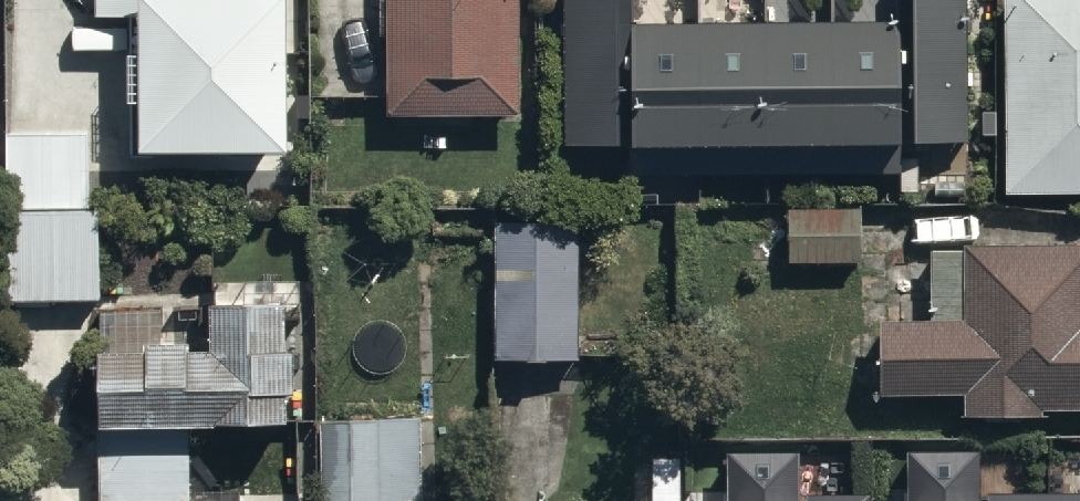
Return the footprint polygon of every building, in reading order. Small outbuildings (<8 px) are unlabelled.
[(96,15),(138,14),(140,144),(288,141),(285,0),(96,0),(96,15)] [(514,0),(381,0),(381,108),(515,107),(514,0)] [(563,142),(637,142),(637,168),(899,166),(899,138),(961,138),(960,0),(897,0),(897,15),(632,17),(632,0),(561,0),(563,142)] [(997,190),(1079,190),(1079,0),(997,0),(997,190)] [(9,209),(86,207),(85,126),(8,127),(9,209)] [(857,205),(786,206),(787,262),(857,261),(857,205)] [(86,207),(9,209),(10,297),(104,296),(103,206),(86,207)] [(575,355),(575,217),(515,217),(515,355),(575,355)] [(964,237),(964,246),(930,246),(929,315),(874,314),(873,385),(962,386),(962,407),(1079,408),(1079,239),(964,237)] [(286,338),(286,296),(207,296),(207,342),(187,342),(187,331),(168,331),(168,306),(95,306),(95,500),(186,500),(186,420),(214,420),(214,414),(286,414),(286,386),(293,386),(293,338),(286,338)] [(319,414),(319,500),(423,500),(423,414),(319,414)] [(910,452),(910,500),(976,500),(976,452),(910,452)] [(729,457),(729,500),(868,500),(868,499),(798,499),(798,456),(729,457)]
